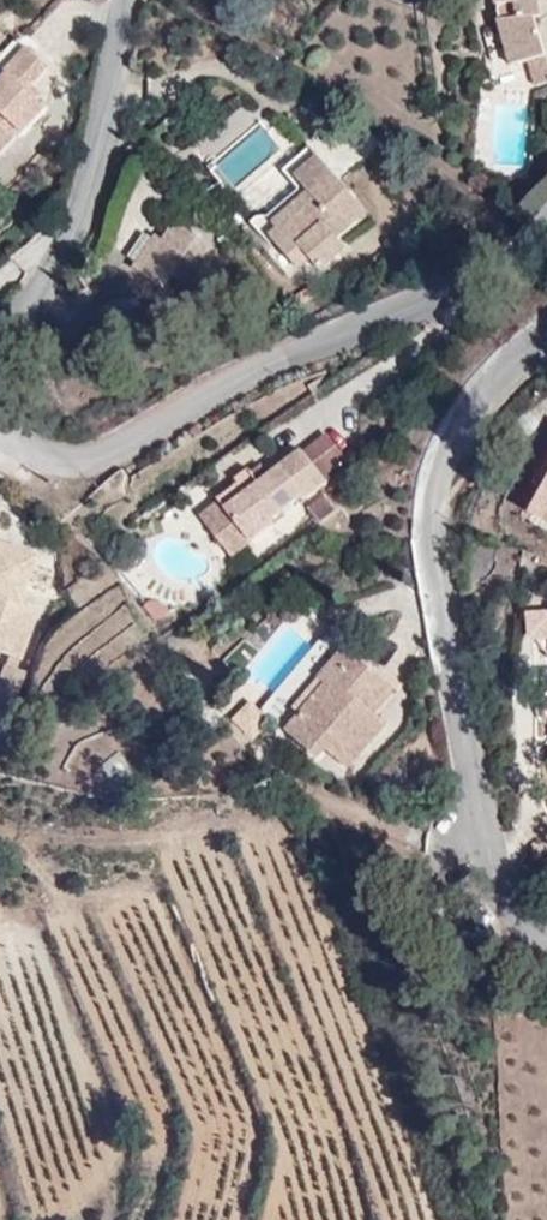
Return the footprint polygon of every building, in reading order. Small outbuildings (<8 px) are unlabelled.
[(492,9),(511,67),(527,61),(534,84),(546,82),(546,51),(539,23),(531,22),(530,5),(546,4),(546,0),(491,0),(492,9)] [(19,91),(23,87),(41,68),(16,45),(0,63),(0,138),(10,127),(16,132),(38,108),(28,99),(19,91)] [(23,87),(19,91),(28,99),(32,95),(23,87)] [(260,124),(211,164),(231,189),(280,149),(260,124)] [(309,186),(269,220),(279,232),(270,240),(296,271),(307,262),(317,274),(345,251),(336,238),(368,208),(322,155),(299,175),(309,186)] [(204,269),(216,253),(176,222),(162,241),(138,271),(160,288),(168,279),(185,292),(189,287),(204,269)] [(138,271),(162,241),(153,232),(128,262),(138,271)] [(348,452),(332,431),(310,448),(326,469),(348,452)] [(314,493),(333,478),(326,469),(310,448),(308,446),(276,472),(267,479),(259,468),(255,464),(241,474),(245,479),(225,494),(227,496),(237,509),(218,524),(237,550),(239,551),(280,518),(276,513),(288,503),(291,506),(312,490),(314,493)] [(276,472),(268,461),(259,468),(267,479),(276,472)] [(348,476),(315,503),(328,518),(372,480),(356,461),(344,471),(348,476)] [(525,524),(546,536),(546,485),(525,524)] [(237,509),(227,496),(208,511),(213,516),(218,524),(237,509)] [(218,524),(213,516),(200,527),(225,559),(237,550),(218,524)] [(11,658),(30,609),(7,600),(23,556),(0,548),(0,654),(11,658)] [(338,767),(379,721),(369,713),(389,690),(338,645),(284,705),(293,713),(280,728),(311,756),(317,749),(338,767)] [(19,672),(0,665),(0,721),(19,672)] [(264,718),(243,701),(228,720),(248,737),(264,718)]
